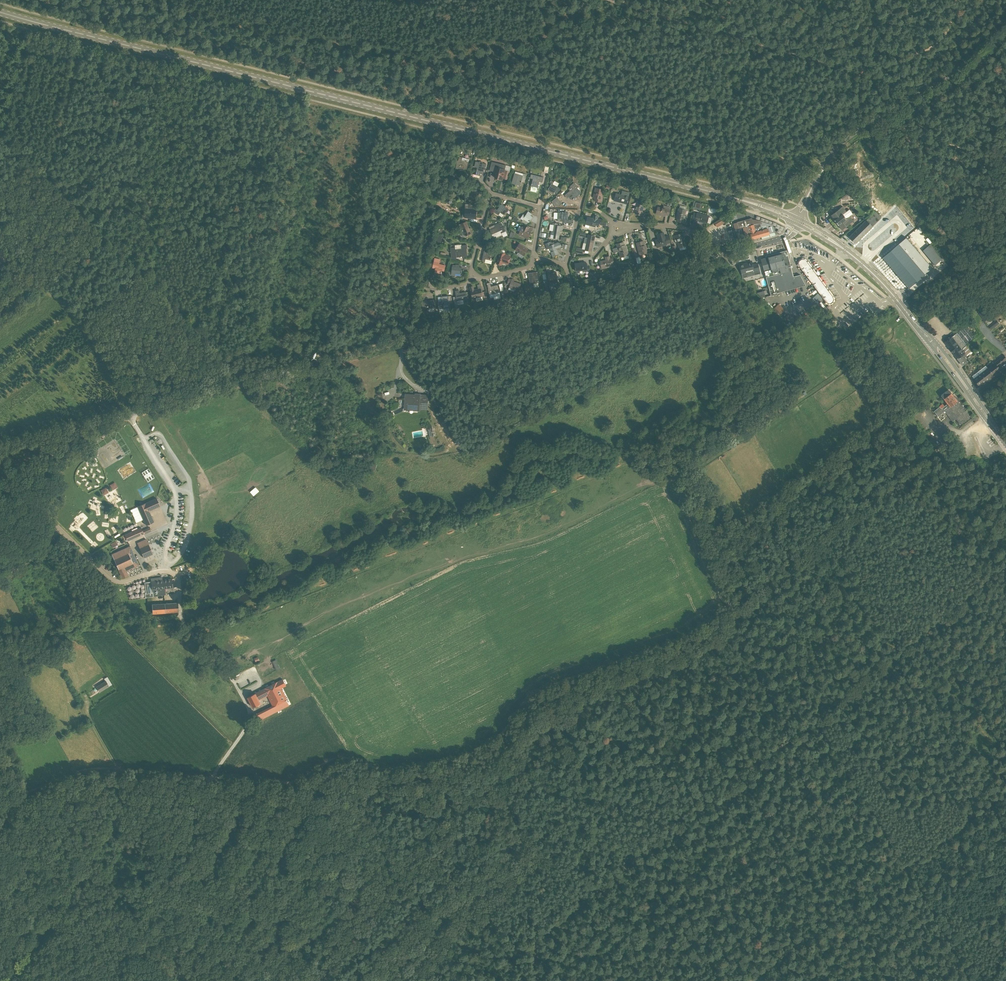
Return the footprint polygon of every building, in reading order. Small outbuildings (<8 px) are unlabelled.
[(467,169),(469,159),(459,157),(459,158),(458,160),(457,160),(456,168),(460,169),(460,168),(467,169)] [(483,173),(486,163),(479,162),(476,161),(474,167),(477,167),(476,172),(483,173)] [(504,171),(506,165),(492,161),(490,170),(495,172),(494,174),(496,175),(495,177),(502,179),(503,178),(504,171)] [(523,175),(514,173),(512,183),(520,185),(523,175)] [(547,178),(534,175),(531,186),(538,187),(539,183),(546,184),(547,178)] [(554,182),(551,180),(550,183),(551,184),(548,190),(554,193),(555,192),(556,193),(561,188),(558,186),(553,184),(554,182)] [(576,186),(573,188),(572,187),(569,189),(571,190),(565,195),(567,197),(569,195),(572,199),(581,192),(576,186)] [(480,190),(476,189),(472,187),(470,196),(478,198),(480,190)] [(602,189),(595,187),(593,197),(595,197),(594,201),(600,203),(602,194),(601,194),(602,189)] [(860,194),(855,188),(849,192),(854,199),(860,194)] [(629,196),(622,194),(621,194),(616,193),(614,200),(624,203),(624,201),(627,202),(629,196)] [(557,197),(552,202),(556,207),(562,202),(557,197)] [(637,201),(635,210),(636,211),(636,214),(643,216),(646,205),(644,205),(644,203),(637,201)] [(476,209),(479,209),(479,205),(465,204),(465,212),(468,212),(468,217),(476,217),(476,209)] [(508,208),(502,204),(497,210),(495,212),(499,215),(500,212),(504,215),(508,208)] [(671,207),(668,206),(667,208),(663,207),(663,208),(657,206),(656,214),(665,216),(666,215),(669,215),(671,207)] [(851,211),(849,209),(846,211),(843,206),(831,215),(835,220),(834,220),(836,223),(851,211)] [(686,210),(679,208),(676,218),(682,219),(682,222),(685,223),(687,216),(684,216),(686,210)] [(523,219),(529,222),(532,217),(529,215),(530,212),(528,211),(523,219)] [(851,211),(836,223),(838,225),(839,225),(842,230),(853,221),(849,216),(853,214),(851,211)] [(880,219),(881,218),(875,211),(873,213),(849,237),(855,243),(880,219)] [(560,212),(560,213),(558,212),(557,219),(560,219),(560,221),(563,221),(563,223),(568,223),(568,220),(568,212),(560,212)] [(694,212),(693,216),(696,216),(695,222),(699,223),(699,221),(707,223),(709,215),(697,212),(697,213),(694,212)] [(595,215),(593,215),(592,218),(587,217),(586,224),(595,226),(596,225),(599,226),(600,220),(597,219),(598,216),(595,215)] [(725,217),(715,223),(717,227),(728,221),(727,219),(725,217)] [(752,218),(737,222),(739,228),(747,226),(748,226),(752,239),(769,234),(767,225),(761,226),(760,224),(762,224),(761,221),(753,219),(752,218)] [(466,221),(459,224),(462,232),(464,231),(466,235),(473,233),(471,227),(469,228),(466,221)] [(504,227),(502,228),(502,227),(504,226),(503,223),(500,225),(499,223),(495,225),(496,228),(490,230),(492,233),(494,232),(496,236),(502,234),(506,232),(504,227)] [(560,229),(562,230),(563,226),(557,225),(557,223),(553,223),(552,224),(554,225),(553,231),(551,230),(551,234),(555,235),(554,238),(558,239),(559,235),(558,235),(559,232),(560,232),(560,229)] [(528,229),(529,228),(524,225),(523,227),(522,227),(519,234),(528,238),(531,231),(528,229)] [(906,238),(902,241),(889,225),(881,232),(891,243),(877,255),(883,262),(885,260),(909,288),(932,268),(906,238)] [(665,237),(663,232),(657,234),(659,239),(655,240),(657,247),(667,244),(666,243),(670,242),(668,236),(665,237)] [(595,236),(588,234),(585,249),(592,251),(595,236)] [(684,236),(682,236),(682,234),(674,236),(675,243),(678,242),(679,247),(686,246),(684,236)] [(545,243),(547,249),(549,248),(553,256),(559,254),(556,246),(561,244),(560,243),(557,242),(551,245),(550,241),(545,243)] [(647,250),(646,246),(645,246),(643,241),(636,242),(639,252),(639,255),(648,253),(647,250)] [(625,245),(624,245),(623,242),(616,244),(618,251),(619,251),(621,257),(628,255),(625,245)] [(528,249),(520,243),(518,246),(516,249),(515,250),(519,252),(517,255),(522,258),(524,255),(528,249)] [(930,244),(922,250),(935,265),(943,259),(930,244)] [(462,249),(456,249),(455,247),(451,248),(452,259),(457,261),(456,257),(460,257),(467,256),(466,248),(467,248),(467,245),(461,246),(462,249)] [(492,253),(484,251),(482,261),(485,261),(486,259),(491,260),(492,253)] [(504,253),(500,252),(497,261),(508,264),(510,256),(504,254),(504,253)] [(785,257),(784,253),(761,259),(764,272),(765,272),(771,296),(778,294),(777,293),(806,285),(800,275),(793,277),(791,271),(789,271),(787,264),(789,264),(787,256),(785,257)] [(613,258),(610,259),(609,256),(605,257),(606,260),(600,261),(602,268),(611,266),(611,264),(614,264),(613,258)] [(445,265),(439,264),(440,259),(435,258),(435,261),(434,261),(433,267),(436,268),(435,272),(441,274),(442,270),(444,271),(445,265)] [(802,259),(799,261),(799,264),(799,266),(817,290),(826,302),(828,304),(831,304),(833,302),(834,299),(833,297),(807,261),(804,259),(802,259)] [(746,271),(746,274),(747,277),(755,275),(754,272),(759,270),(758,264),(753,265),(752,261),(747,262),(748,263),(740,265),(742,272),(746,271)] [(586,262),(575,263),(576,271),(582,270),(583,272),(590,271),(590,265),(587,265),(586,262)] [(462,267),(460,267),(460,265),(456,264),(456,265),(453,265),(453,266),(452,266),(451,275),(455,275),(455,273),(461,274),(462,267)] [(537,272),(531,272),(528,273),(531,286),(534,285),(534,283),(539,282),(537,272)] [(556,272),(550,273),(550,274),(548,274),(550,283),(553,283),(552,280),(557,279),(556,272)] [(521,284),(517,283),(514,282),(514,280),(512,279),(509,287),(515,289),(514,291),(518,293),(519,290),(521,284)] [(499,292),(497,284),(491,286),(490,282),(487,283),(490,297),(494,297),(494,300),(501,298),(499,292)] [(480,288),(476,289),(474,290),(473,286),(470,287),(472,297),(475,296),(475,297),(482,296),(480,288)] [(782,293),(785,303),(804,298),(802,288),(782,293)] [(466,292),(460,293),(459,290),(455,290),(457,298),(457,301),(467,299),(467,298),(467,296),(466,292)] [(448,296),(441,296),(442,302),(438,302),(438,308),(443,308),(449,307),(449,303),(448,296)] [(434,300),(427,300),(427,301),(423,302),(423,304),(422,304),(422,310),(423,311),(429,311),(429,308),(435,308),(434,300)] [(779,304),(774,308),(780,315),(785,310),(779,304)] [(988,318),(982,310),(979,313),(985,321),(988,318)] [(997,320),(989,326),(991,329),(999,323),(997,320)] [(957,333),(952,337),(961,348),(965,345),(957,333)] [(961,348),(952,337),(945,342),(959,361),(960,360),(964,364),(967,362),(965,358),(966,357),(965,356),(964,354),(965,353),(961,348)] [(995,362),(998,366),(1005,360),(1005,357),(1005,355),(995,362)] [(995,362),(988,368),(993,375),(1000,370),(998,366),(995,362)] [(988,368),(981,373),(986,381),(993,375),(988,368)] [(981,373),(973,379),(979,386),(986,381),(981,373)] [(850,379),(860,393),(865,389),(856,375),(850,379)] [(957,401),(948,390),(941,395),(948,403),(950,407),(957,401)] [(429,395),(415,394),(407,394),(406,399),(407,399),(407,407),(413,408),(413,411),(419,411),(420,405),(428,406),(429,395)] [(961,406),(957,401),(950,407),(945,411),(952,421),(956,418),(961,424),(970,417),(967,413),(968,413),(966,411),(965,412),(962,408),(963,407),(962,405),(961,406)] [(944,406),(942,404),(936,409),(937,409),(941,414),(945,411),(950,407),(948,403),(944,406)] [(884,437),(891,432),(886,426),(879,431),(884,437)] [(160,506),(156,498),(140,505),(146,518),(144,519),(146,525),(154,522),(149,511),(160,506)] [(150,527),(142,530),(141,527),(125,534),(128,541),(144,533),(151,530),(150,527)] [(146,539),(137,543),(144,558),(153,554),(146,539)] [(137,561),(130,546),(112,554),(123,578),(128,576),(124,566),(137,561)] [(152,581),(151,581),(152,582),(145,583),(146,593),(145,593),(146,598),(166,595),(166,594),(165,589),(173,588),(172,579),(162,580),(162,577),(152,578),(152,581)] [(152,604),(152,613),(179,612),(179,603),(152,604)] [(153,632),(145,625),(142,629),(150,635),(153,632)] [(158,634),(149,638),(152,644),(161,640),(158,634)] [(283,679),(277,682),(280,688),(286,685),(283,679)] [(106,681),(96,687),(99,691),(100,690),(100,691),(109,686),(106,681)] [(309,694),(302,681),(294,686),(300,699),(309,694)] [(277,682),(265,688),(268,694),(274,705),(274,706),(286,700),(280,688),(277,682)] [(265,688),(256,694),(258,699),(268,694),(265,688)] [(258,699),(256,694),(248,697),(253,707),(260,703),(258,699)] [(274,705),(257,713),(260,719),(289,705),(286,700),(274,706),(274,705)]
